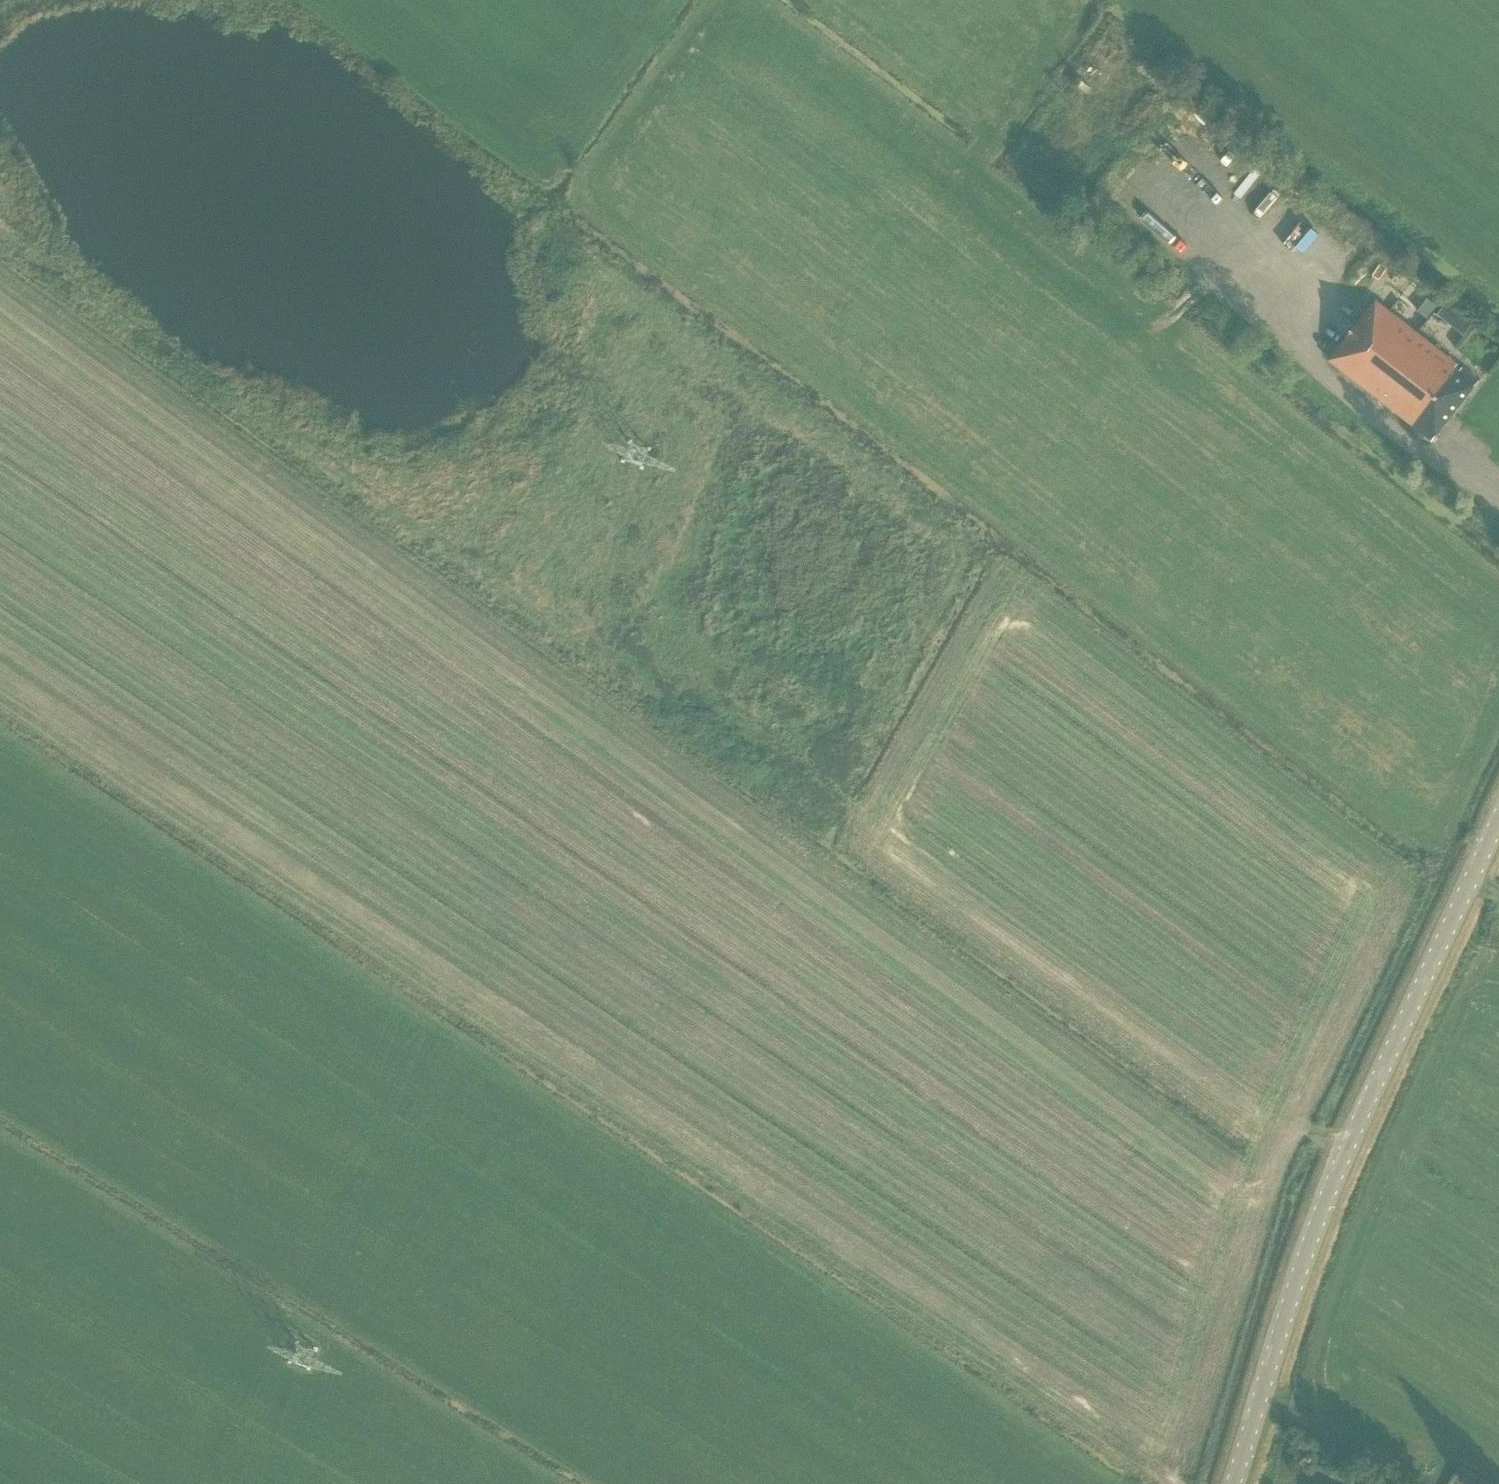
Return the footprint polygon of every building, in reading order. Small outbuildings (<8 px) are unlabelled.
[(1432,440),(1479,380),(1462,367),(1459,370),(1455,367),(1457,364),(1376,300),(1329,359),(1432,440)]
